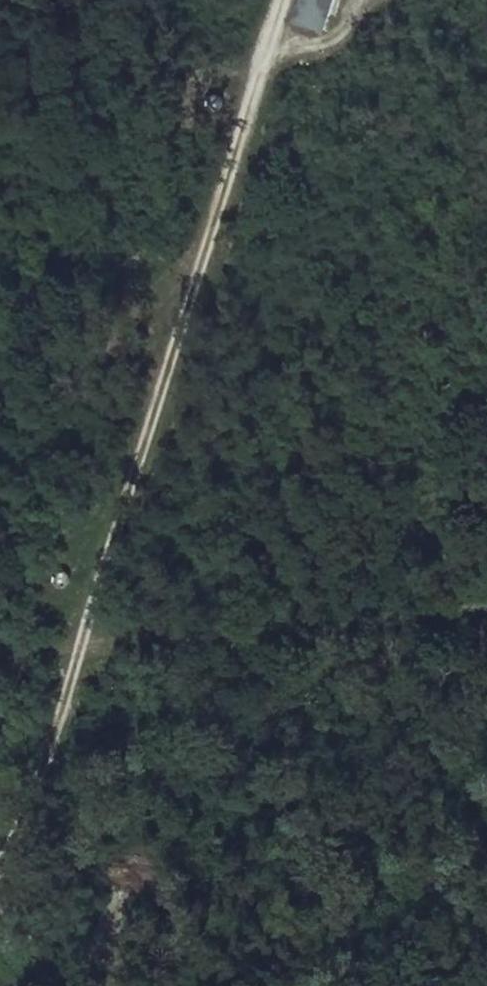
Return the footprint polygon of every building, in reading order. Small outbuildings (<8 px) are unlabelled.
[(293,23),(328,32),(336,0),(299,0),(293,23)]
